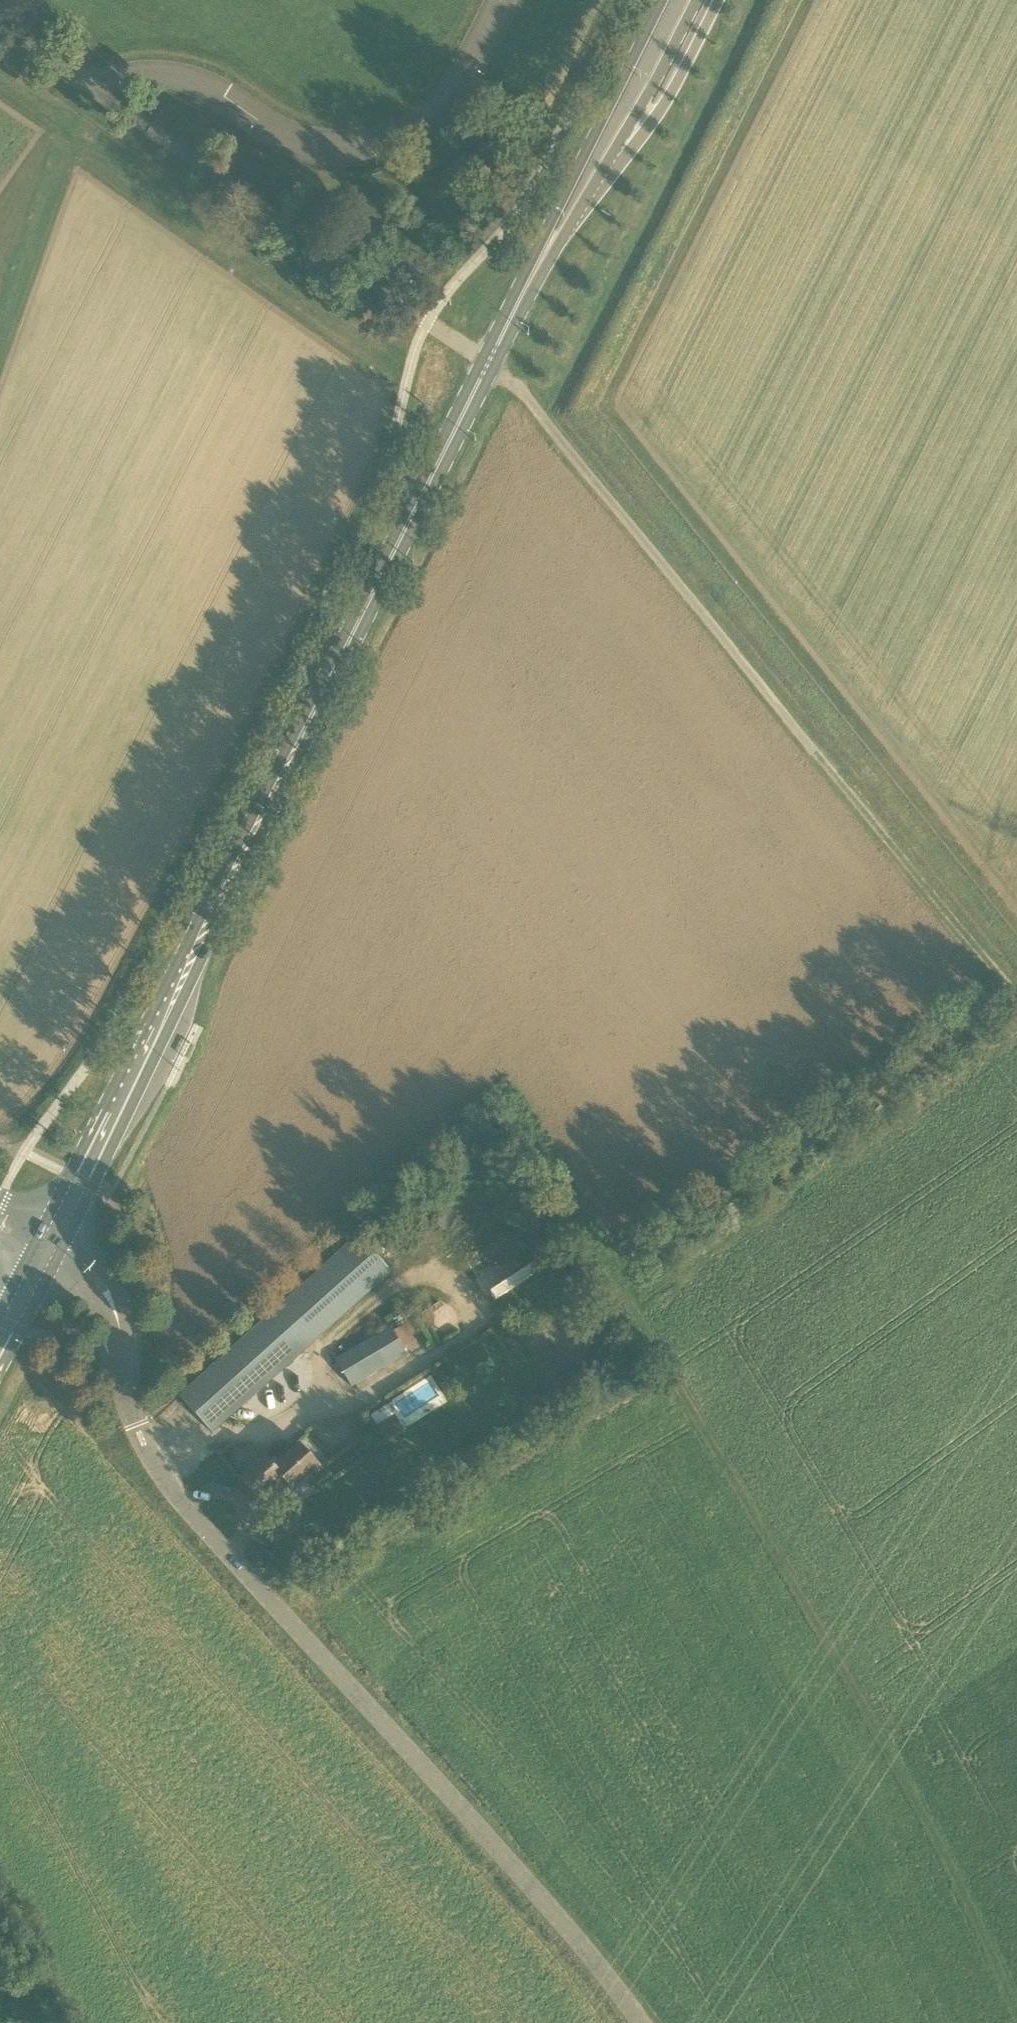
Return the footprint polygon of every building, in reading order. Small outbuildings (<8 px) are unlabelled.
[(213,1431),(391,1270),(358,1234),(180,1396),(213,1431)] [(393,1330),(402,1346),(411,1341),(403,1325),(393,1330)] [(351,1388),(407,1355),(390,1326),(334,1359),(351,1388)] [(385,1418),(375,1424),(385,1440),(394,1434),(385,1418)] [(321,1467),(301,1444),(275,1467),(266,1457),(242,1479),(261,1500),(284,1479),(294,1491),(321,1467)]
